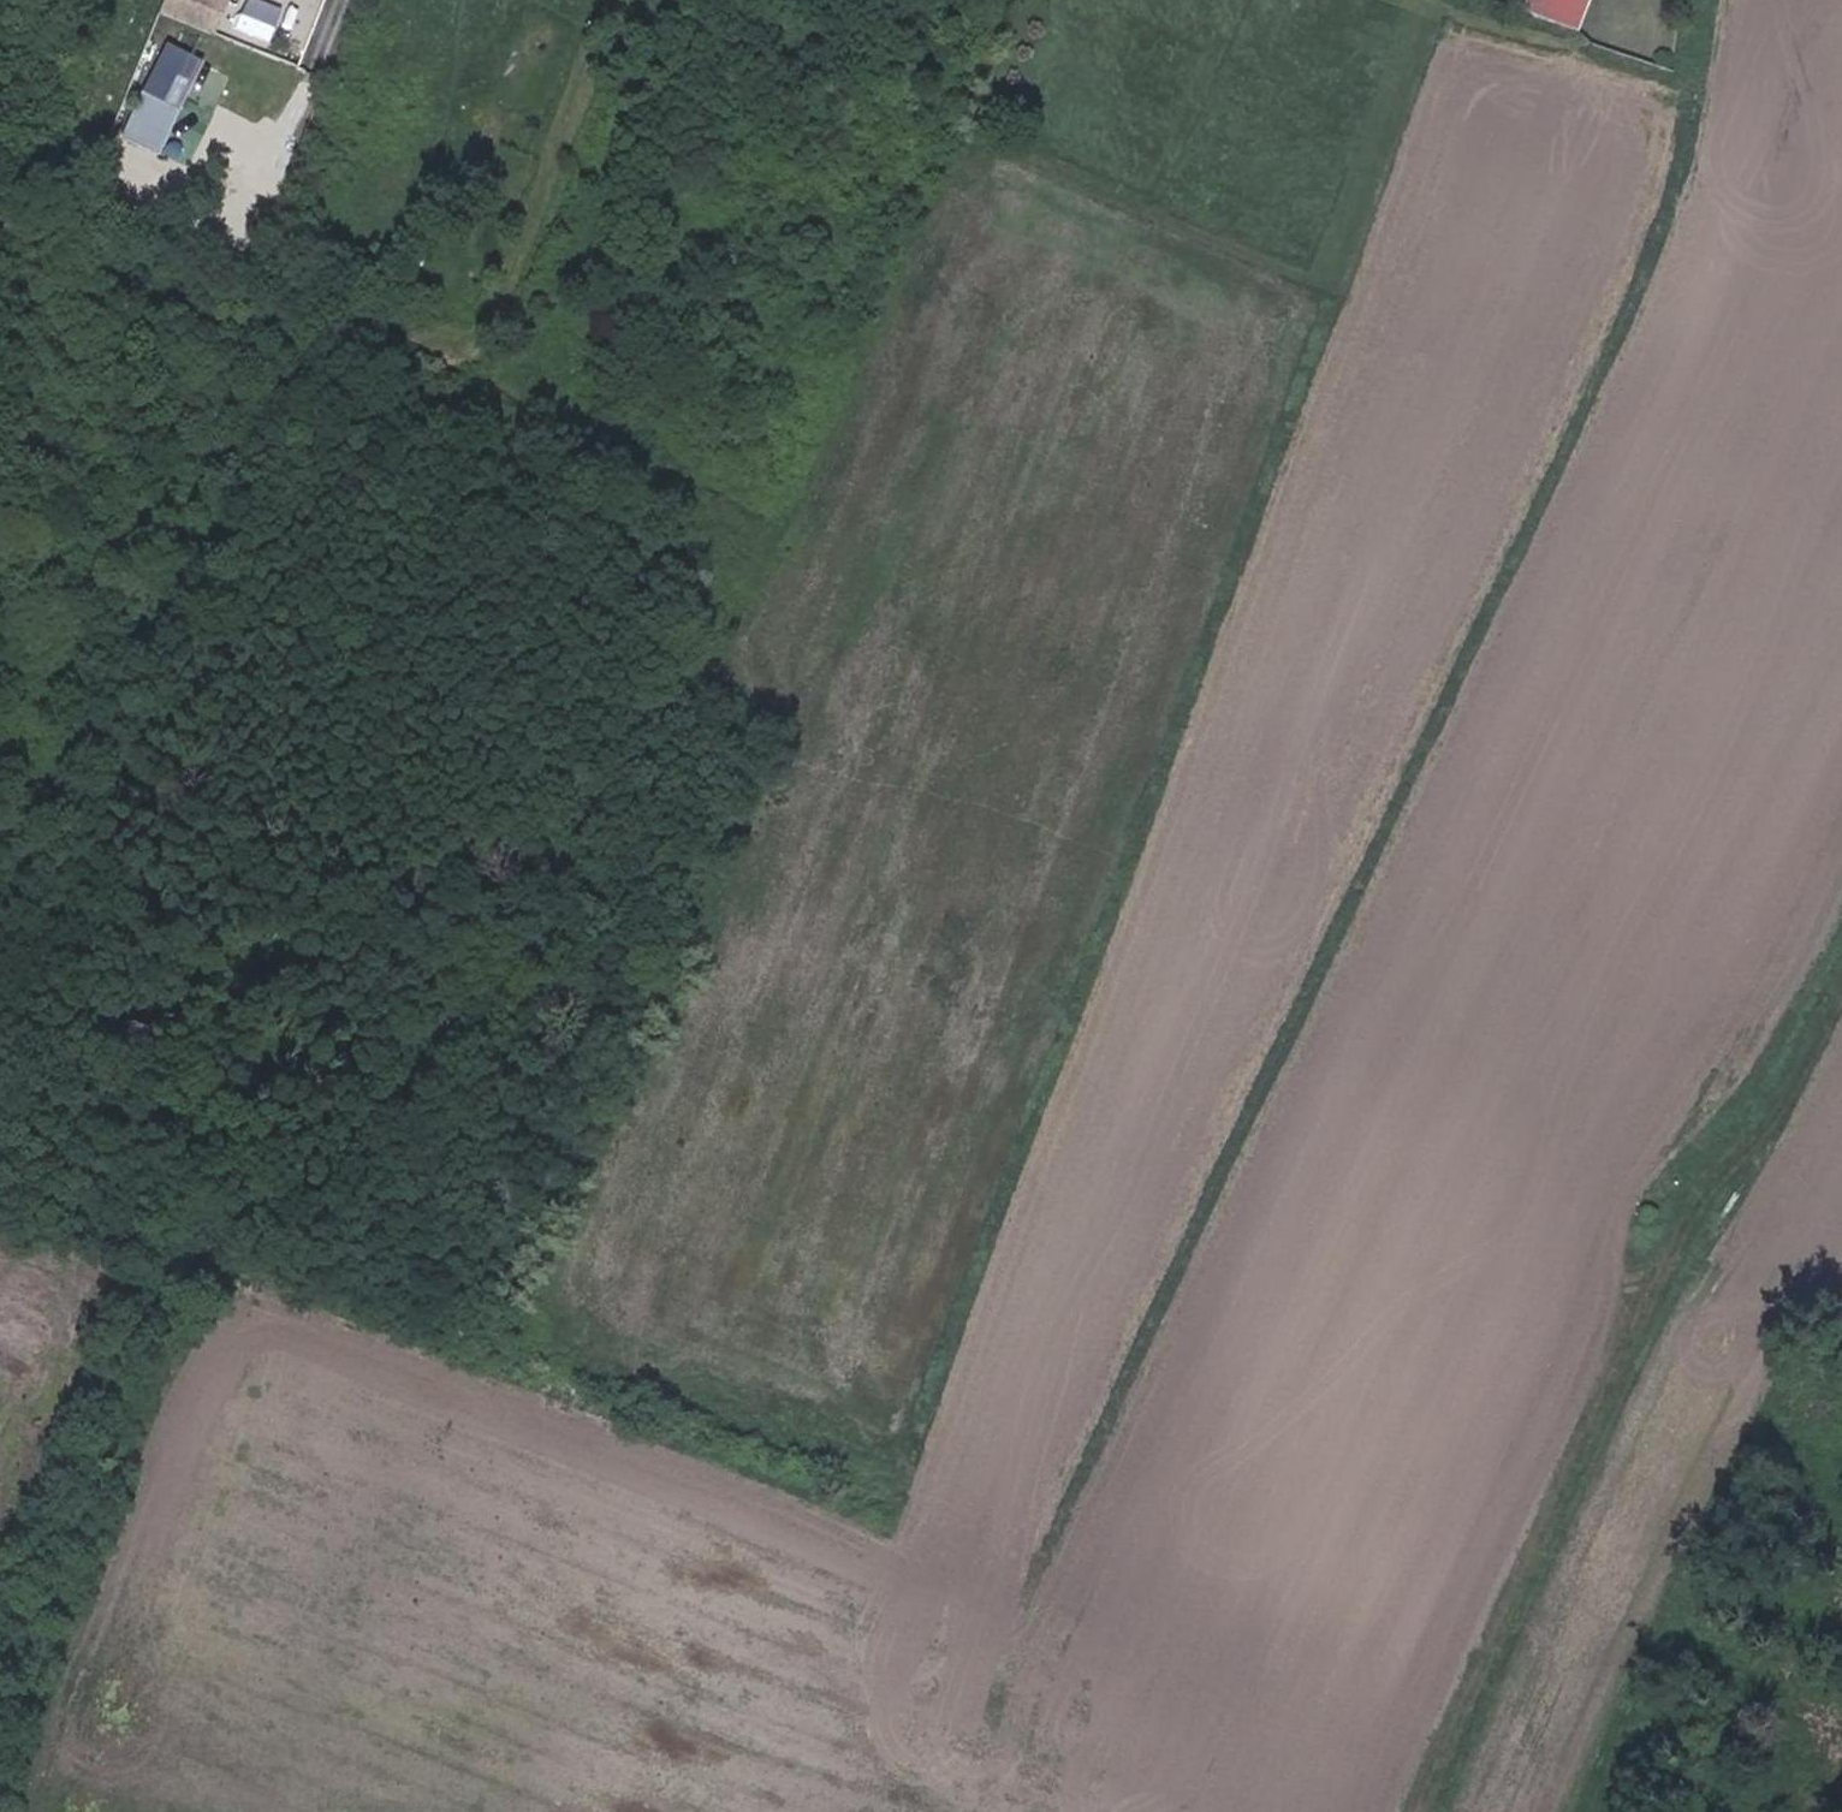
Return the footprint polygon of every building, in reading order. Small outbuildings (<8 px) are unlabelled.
[(162,9),(216,33),(231,0),(166,0),(162,9)] [(1523,14),(1578,35),(1591,0),(1528,0),(1523,14)] [(167,150),(208,54),(170,38),(129,134),(167,150)] [(249,268),(253,256),(239,250),(234,262),(249,268)]
